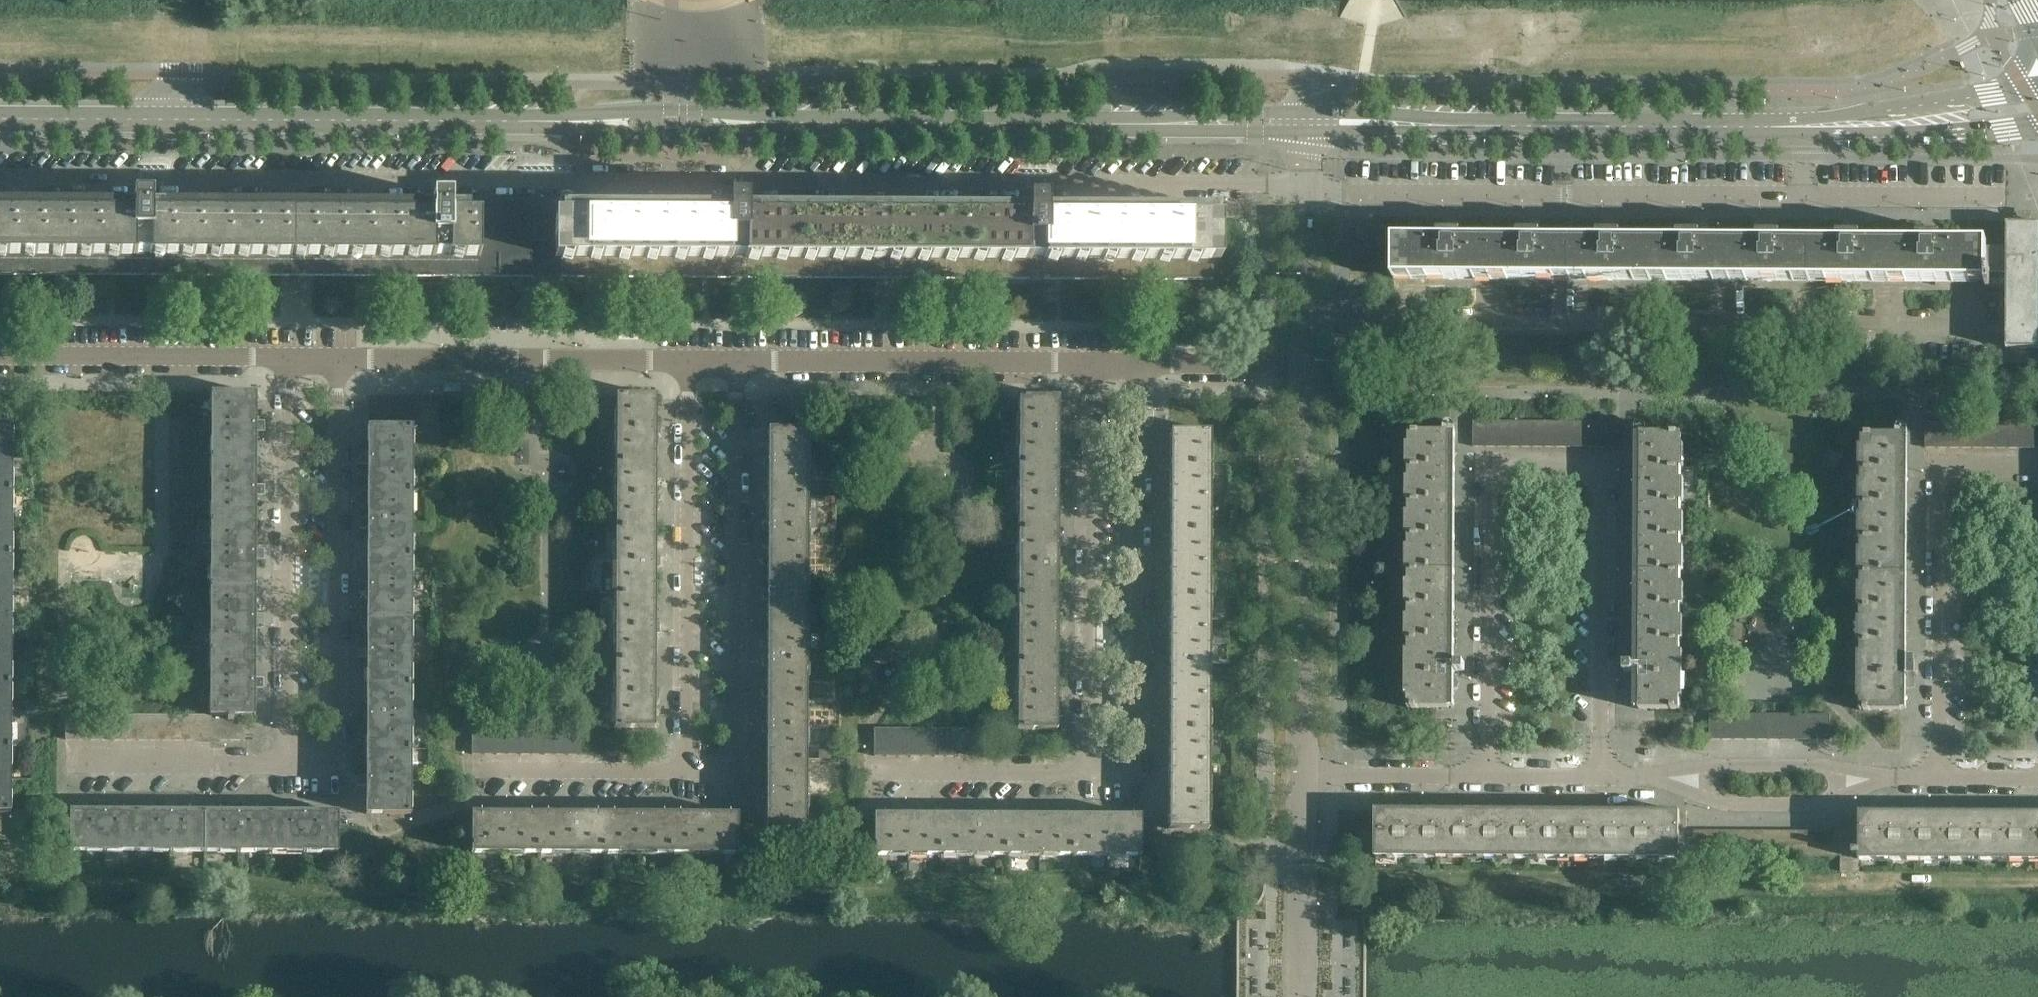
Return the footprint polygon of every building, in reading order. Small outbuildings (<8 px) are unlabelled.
[(1219,219),(1203,219),(1203,207),(1046,207),(1046,199),(1027,199),(1027,207),(747,205),(747,198),(728,198),(728,205),(571,204),(571,216),(555,216),(555,226),(543,226),(532,226),(532,204),(451,204),(451,197),(433,197),(433,204),(153,203),(153,196),(134,195),(134,202),(0,202),(0,276),(5,276),(531,278),(532,242),(543,242),(555,243),(555,259),(561,259),(561,278),(900,279),(1212,281),(1212,262),(1218,262),(1219,219)] [(2007,223),(2007,248),(2006,287),(2006,349),(2037,349),(2037,224),(2007,223)] [(2006,287),(2007,248),(1987,248),(1987,243),(1941,243),(1941,238),(1940,233),(1920,233),(1918,238),(1918,243),(1861,242),(1861,237),(1860,233),(1840,232),(1839,237),(1838,242),(1795,242),(1782,242),(1782,237),(1780,232),(1760,232),(1759,237),(1759,242),(1746,242),(1702,241),(1702,236),(1701,232),(1681,232),(1679,236),(1679,241),(1623,241),(1623,236),(1621,231),(1601,231),(1600,236),(1600,241),(1543,240),(1543,236),(1542,231),(1522,231),(1520,235),(1520,240),(1463,240),(1463,235),(1462,230),(1442,230),(1441,235),(1440,240),(1395,240),(1395,279),(1986,282),(1986,287),(2006,287)] [(256,458),(256,393),(212,393),(211,458),(256,458)] [(656,395),(616,395),(616,462),(656,463),(656,435),(660,435),(660,424),(656,424),(656,395)] [(808,416),(808,396),(791,396),(791,416),(808,416)] [(1062,437),(1062,426),(1058,426),(1058,397),(1018,397),(1018,464),(1058,464),(1058,437),(1062,437)] [(1487,447),(1487,421),(1474,421),(1474,447),(1487,447)] [(1498,447),(1499,421),(1487,421),(1487,447),(1498,447)] [(1510,447),(1510,421),(1499,421),(1498,447),(1510,447)] [(1522,447),(1522,421),(1510,421),(1510,447),(1522,447)] [(1534,447),(1534,421),(1522,421),(1522,447),(1534,447)] [(1546,447),(1546,421),(1534,421),(1534,447),(1546,447)] [(1557,447),(1558,422),(1546,421),(1546,447),(1557,447)] [(1569,447),(1569,422),(1558,422),(1557,447),(1569,447)] [(1581,447),(1581,422),(1569,422),(1569,447),(1581,447)] [(1593,447),(1593,422),(1581,422),(1581,447),(1593,447)] [(1605,447),(1605,422),(1593,422),(1593,447),(1605,447)] [(1618,447),(1618,422),(1605,422),(1605,447),(1618,447)] [(1939,448),(1939,422),(1926,422),(1926,448),(1939,448)] [(1950,448),(1950,422),(1939,422),(1939,448),(1950,448)] [(1962,448),(1962,423),(1950,422),(1950,448),(1962,448)] [(1974,448),(1974,423),(1962,423),(1962,448),(1974,448)] [(1986,448),(1986,423),(1974,423),(1974,448),(1986,448)] [(1998,448),(1998,423),(1986,423),(1986,448),(1998,448)] [(2009,448),(2009,423),(1998,423),(1998,448),(2009,448)] [(2021,448),(2021,423),(2009,423),(2009,448),(2021,448)] [(2033,448),(2033,423),(2021,423),(2021,448),(2033,448)] [(12,425),(0,425),(0,490),(12,490),(12,425)] [(412,492),(413,427),(368,427),(368,492),(412,492)] [(808,496),(808,429),(768,429),(768,457),(764,457),(764,468),(768,468),(768,496),(808,496)] [(1209,498),(1210,431),(1170,431),(1170,459),(1166,459),(1166,470),(1170,470),(1170,498),(1209,498)] [(1449,659),(1451,432),(1450,432),(1410,432),(1408,708),(1449,709),(1449,687),(1454,682),(1454,670),(1456,670),(1456,671),(1465,671),(1465,662),(1456,662),(1456,663),(1454,663),(1454,659),(1449,659)] [(1680,710),(1681,537),(1682,433),(1641,433),(1640,660),(1635,660),(1634,664),(1633,664),(1633,663),(1624,663),(1624,672),(1633,672),(1633,671),(1635,671),(1635,683),(1639,688),(1639,709),(1647,710),(1680,710)] [(1901,662),(1903,434),(1862,434),(1860,711),(1901,711),(1901,688),(1907,688),(1907,677),(1917,677),(1917,676),(1917,664),(1916,664),(1916,657),(1908,657),(1907,657),(1907,662),(1901,662)] [(255,522),(256,458),(211,458),(211,522),(255,522)] [(660,501),(660,490),(656,490),(656,463),(616,462),(615,529),(656,529),(656,501),(660,501)] [(1062,503),(1062,492),(1058,492),(1058,464),(1018,464),(1018,531),(1057,531),(1058,503),(1062,503)] [(12,490),(0,490),(0,554),(12,554),(12,490)] [(412,556),(412,492),(368,492),(367,556),(412,556)] [(807,562),(807,527),(808,496),(768,496),(768,524),(763,524),(763,529),(763,534),(768,534),(767,562),(807,562)] [(1209,564),(1209,529),(1209,498),(1170,498),(1170,525),(1165,525),(1165,536),(1169,536),(1169,564),(1209,564)] [(255,587),(255,522),(211,522),(211,586),(255,587)] [(659,567),(660,557),(655,557),(656,529),(615,529),(615,595),(655,595),(655,567),(659,567)] [(1061,569),(1062,558),(1057,558),(1057,531),(1018,531),(1017,597),(1057,597),(1057,569),(1061,569)] [(12,586),(12,554),(0,554),(0,619),(12,619),(12,586)] [(412,620),(412,588),(412,556),(367,556),(367,620),(412,620)] [(807,629),(807,562),(767,562),(767,590),(763,590),(763,601),(767,601),(767,628),(807,629)] [(1209,630),(1209,564),(1169,564),(1169,592),(1165,592),(1165,602),(1169,602),(1169,630),(1209,630)] [(255,651),(255,587),(211,586),(210,651),(255,651)] [(659,634),(659,623),(655,623),(655,595),(615,595),(615,661),(655,661),(655,634),(659,634)] [(1061,635),(1061,625),(1057,625),(1057,597),(1017,597),(1017,663),(1057,663),(1057,635),(1061,635)] [(12,619),(0,619),(0,683),(11,683),(12,619)] [(411,685),(412,620),(367,620),(367,685),(411,685)] [(807,695),(807,660),(807,629),(767,628),(767,656),(763,656),(763,667),(767,667),(767,695),(807,695)] [(1208,697),(1209,661),(1209,630),(1169,630),(1169,658),(1165,658),(1165,669),(1169,669),(1169,696),(1208,697)] [(255,716),(255,651),(210,651),(210,715),(210,716),(244,716),(255,716)] [(659,700),(659,689),(655,689),(655,661),(615,661),(614,728),(654,728),(655,700),(659,700)] [(1061,702),(1061,691),(1057,691),(1057,663),(1017,663),(1017,730),(1056,730),(1057,730),(1057,702),(1061,702)] [(11,683),(0,683),(0,747),(11,747),(11,683)] [(411,749),(411,685),(367,685),(366,749),(411,749)] [(806,761),(807,695),(767,695),(767,722),(762,722),(762,733),(767,733),(767,761),(806,761)] [(1208,763),(1208,697),(1169,696),(1169,724),(1164,724),(1164,735),(1169,735),(1168,763),(1208,763)] [(1723,739),(1723,714),(1710,714),(1710,739),(1723,739)] [(1735,739),(1735,714),(1723,714),(1723,739),(1735,739)] [(1746,740),(1747,714),(1735,714),(1735,739),(1746,740)] [(1758,740),(1758,714),(1747,714),(1746,740),(1758,740)] [(1770,740),(1770,714),(1758,714),(1758,740),(1770,740)] [(1782,740),(1782,714),(1770,714),(1770,740),(1782,740)] [(1794,740),(1794,714),(1782,714),(1782,740),(1794,740)] [(1805,740),(1806,714),(1794,714),(1794,740),(1805,740)] [(1817,740),(1817,714),(1806,714),(1805,740),(1817,740)] [(1830,740),(1830,714),(1817,714),(1817,740),(1830,740)] [(78,740),(79,715),(66,715),(66,740),(78,740)] [(90,740),(91,715),(79,715),(78,740),(90,740)] [(102,740),(103,715),(91,715),(90,740),(102,740)] [(114,740),(115,715),(103,715),(102,740),(114,740)] [(126,740),(127,715),(115,715),(114,740),(126,740)] [(138,740),(139,715),(127,715),(126,740),(138,740)] [(150,740),(151,715),(139,715),(138,740),(150,740)] [(162,740),(163,715),(151,715),(150,740),(162,740)] [(174,740),(175,715),(163,715),(162,740),(174,740)] [(186,740),(187,715),(175,715),(174,740),(186,740)] [(198,740),(199,715),(187,715),(186,740),(198,740)] [(244,740),(244,716),(210,716),(210,715),(199,715),(198,740),(244,740)] [(484,754),(485,726),(472,726),(472,754),(484,754)] [(497,754),(497,727),(485,726),(484,754),(497,754)] [(509,754),(509,727),(497,727),(497,754),(509,754)] [(521,755),(521,727),(509,727),(509,754),(521,755)] [(533,755),(533,727),(521,727),(521,755),(533,755)] [(544,755),(545,727),(533,727),(533,755),(544,755)] [(556,755),(557,727),(545,727),(544,755),(556,755)] [(568,755),(569,727),(557,727),(556,755),(568,755)] [(581,755),(581,727),(569,727),(568,755),(581,755)] [(887,756),(887,728),(874,728),(874,756),(887,756)] [(899,756),(899,728),(887,728),(887,756),(899,756)] [(911,756),(911,729),(899,728),(899,756),(911,756)] [(923,756),(923,729),(911,729),(911,756),(923,756)] [(935,756),(935,729),(923,729),(923,756),(935,756)] [(947,756),(947,729),(935,729),(935,756),(947,756)] [(959,757),(959,729),(947,729),(947,756),(959,757)] [(971,757),(971,729),(959,729),(959,757),(971,757)] [(983,757),(983,729),(971,729),(971,757),(983,757)] [(11,747),(0,747),(0,812),(11,812),(11,747)] [(411,814),(411,781),(411,749),(366,749),(366,814),(411,814)] [(806,828),(806,792),(806,761),(767,761),(766,789),(762,789),(762,799),(766,799),(766,827),(806,828)] [(1208,830),(1208,794),(1208,763),(1168,763),(1168,790),(1164,790),(1164,801),(1168,801),(1168,829),(1208,830)] [(137,851),(138,811),(110,811),(110,802),(99,802),(99,811),(70,811),(70,851),(137,851)] [(204,852),(204,811),(176,811),(176,802),(166,802),(165,811),(138,811),(137,851),(204,852)] [(271,852),(271,812),(243,811),(243,803),(233,803),(233,811),(204,811),(204,852),(271,852)] [(338,852),(338,826),(338,812),(309,812),(309,803),(299,803),(299,812),(271,812),(271,852),(338,852)] [(538,853),(538,813),(510,812),(510,808),(500,808),(500,812),(471,812),(471,853),(538,853)] [(604,854),(604,813),(577,813),(577,809),(566,808),(566,813),(538,813),(538,853),(604,854)] [(670,854),(671,813),(643,813),(643,809),(632,809),(632,813),(604,813),(604,854),(670,854)] [(738,854),(738,814),(709,813),(709,809),(698,809),(698,813),(671,813),(670,854),(738,854)] [(940,855),(940,814),(912,814),(912,810),(902,810),(902,814),(874,814),(873,855),(940,855)] [(1006,856),(1006,815),(979,815),(979,810),(968,810),(968,815),(940,814),(940,855),(1006,856)] [(1407,858),(1407,810),(1376,810),(1376,858),(1407,858)] [(1437,858),(1437,810),(1407,810),(1407,858),(1437,858)] [(1467,858),(1467,810),(1437,810),(1437,858),(1467,858)] [(1498,858),(1498,810),(1467,810),(1467,858),(1498,858)] [(1528,858),(1528,811),(1498,810),(1498,858),(1528,858)] [(1072,856),(1073,815),(1045,815),(1045,811),(1034,811),(1034,815),(1006,815),(1006,856),(1072,856)] [(1140,856),(1140,815),(1111,815),(1111,811),(1100,811),(1100,815),(1073,815),(1072,856),(1140,856)] [(1558,859),(1558,811),(1528,811),(1528,858),(1558,859)] [(1589,859),(1589,811),(1558,811),(1558,859),(1589,859)] [(1619,859),(1619,811),(1589,811),(1589,859),(1619,859)] [(1649,859),(1649,811),(1619,811),(1619,859),(1649,859)] [(1687,841),(1687,831),(1687,811),(1649,811),(1649,859),(1680,859),(1680,841),(1687,841)] [(1890,860),(1890,812),(1853,812),(1853,831),(1853,842),(1859,842),(1859,860),(1890,860)] [(1920,860),(1921,812),(1890,812),(1890,860),(1920,860)] [(1951,861),(1951,813),(1921,812),(1920,860),(1951,861)] [(1981,861),(1981,813),(1951,813),(1951,861),(1981,861)] [(2011,861),(2011,813),(1981,813),(1981,861),(2011,861)] [(2011,813),(2011,861),(2037,861),(2037,813),(2011,813)] [(1698,856),(1698,831),(1687,831),(1687,841),(1680,841),(1680,859),(1680,871),(1699,871),(1699,856),(1698,856)] [(1709,856),(1709,831),(1698,831),(1698,856),(1699,856),(1709,856)] [(1720,856),(1720,831),(1709,831),(1709,856),(1720,856)] [(1731,856),(1731,831),(1720,831),(1720,856),(1731,856)] [(1742,856),(1742,831),(1731,831),(1731,856),(1742,856)] [(1753,857),(1753,831),(1742,831),(1742,856),(1753,857)] [(1764,857),(1764,831),(1753,831),(1753,857),(1764,857)] [(1775,857),(1775,831),(1764,831),(1764,857),(1775,857)] [(1786,857),(1786,831),(1775,831),(1775,857),(1786,857)] [(1797,857),(1797,831),(1786,831),(1786,857),(1797,857)] [(1808,857),(1808,831),(1797,831),(1797,857),(1808,857)] [(1819,857),(1819,831),(1808,831),(1808,857),(1819,857)] [(1830,857),(1830,831),(1819,831),(1819,857),(1830,857)] [(1841,857),(1841,831),(1830,831),(1830,857),(1840,857),(1841,857)] [(1859,860),(1859,842),(1853,842),(1853,831),(1841,831),(1841,857),(1840,857),(1840,872),(1859,872),(1859,860)]
